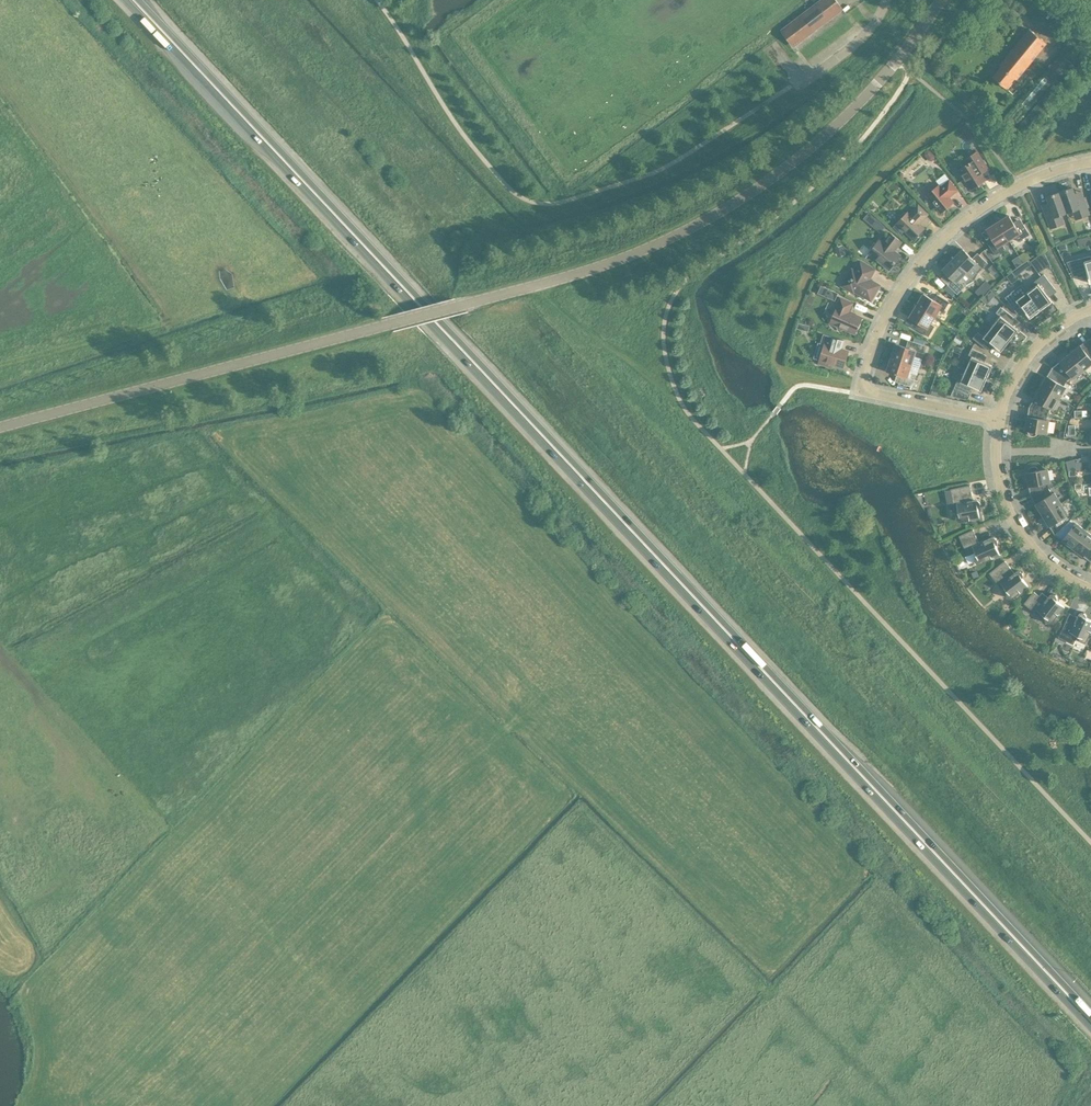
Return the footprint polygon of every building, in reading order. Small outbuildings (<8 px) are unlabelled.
[(795,45),(843,9),(836,0),(821,0),(816,4),(817,6),(784,31),(795,45)] [(1015,78),(1017,79),(1047,43),(1030,28),(999,65),(1001,66),(993,76),(1007,88),(1015,78)] [(967,123),(960,127),(967,140),(974,135),(967,123)] [(971,189),(986,179),(982,173),(988,168),(977,151),(965,159),(968,163),(959,169),(971,189)] [(929,191),(928,194),(927,195),(941,212),(953,202),(949,197),(958,190),(949,180),(941,187),(939,185),(934,188),(932,189),(929,191)] [(1073,187),(1060,192),(1067,212),(1073,210),(1074,214),(1076,219),(1082,216),(1090,214),(1083,196),(1081,191),(1075,193),(1073,187)] [(1049,202),(1042,205),(1044,210),(1050,228),(1058,225),(1064,223),(1062,218),(1061,214),(1067,212),(1060,192),(1047,196),(1049,202)] [(901,215),(901,219),(894,226),(901,233),(904,230),(914,239),(924,228),(919,223),(928,214),(918,204),(909,214),(908,212),(907,212),(904,212),(901,215)] [(1009,215),(998,222),(1009,240),(1015,236),(1019,241),(1030,234),(1022,221),(1015,225),(1009,215)] [(1009,240),(998,222),(987,229),(993,239),(987,242),(995,255),(1005,248),(1002,244),(1009,240)] [(883,242),(879,239),(869,253),(890,269),(900,255),(894,250),(901,241),(890,232),(883,242)] [(971,277),(977,271),(978,273),(988,263),(978,253),(972,258),(963,249),(953,259),(971,277)] [(1052,267),(1044,252),(1031,262),(1040,274),(1046,269),(1052,267)] [(1090,256),(1067,262),(1073,276),(1087,272),(1090,283),(1090,282),(1090,257),(1090,256)] [(971,277),(953,259),(943,269),(952,278),(947,284),(957,294),(967,284),(965,283),(971,277)] [(843,285),(853,292),(854,290),(871,300),(879,285),(869,279),(875,269),(860,261),(855,270),(852,269),(843,285)] [(1033,287),(1027,291),(1043,312),(1049,308),(1047,305),(1052,301),(1046,292),(1051,288),(1042,276),(1031,285),(1033,287)] [(1043,312),(1027,291),(1022,295),(1020,293),(1015,297),(1012,292),(1005,297),(1018,313),(1023,309),(1030,318),(1036,314),(1037,316),(1043,312)] [(924,293),(917,305),(935,316),(939,309),(943,312),(950,301),(937,294),(934,300),(924,293)] [(833,315),(829,322),(837,326),(839,330),(843,328),(855,334),(862,317),(857,315),(853,303),(840,297),(833,315)] [(935,316),(917,305),(910,317),(920,323),(916,329),(929,336),(935,326),(930,323),(935,316)] [(992,326),(1012,342),(1017,337),(1014,335),(1018,329),(1010,322),(1014,317),(1001,306),(996,312),(1000,316),(992,326)] [(1012,342),(992,326),(984,337),(978,332),(973,338),(988,350),(992,344),(1001,351),(1005,346),(1008,348),(1012,342)] [(818,363),(828,366),(829,362),(844,367),(849,351),(842,349),(844,340),(823,334),(820,343),(824,344),(818,363)] [(961,347),(963,339),(955,337),(953,345),(961,347)] [(1070,353),(1084,370),(1090,364),(1090,345),(1088,339),(1070,353)] [(896,343),(892,357),(912,364),(914,356),(922,358),(924,353),(925,353),(927,346),(912,341),(910,348),(896,343)] [(972,356),(966,369),(990,379),(993,373),(990,371),(993,365),(983,360),(985,354),(972,348),(969,355),(972,356)] [(1084,370),(1070,353),(1052,367),(1067,380),(1072,376),(1074,378),(1084,370)] [(912,364),(892,357),(887,370),(901,375),(899,382),(915,387),(917,380),(915,379),(917,374),(909,371),(912,364)] [(1067,380),(1052,367),(1041,387),(1060,398),(1066,387),(1064,385),(1067,380)] [(990,379),(966,369),(964,375),(961,373),(951,396),(965,399),(971,386),(981,391),(984,384),(987,386),(990,379)] [(1041,387),(1029,406),(1048,413),(1051,408),(1053,409),(1060,398),(1041,387)] [(1048,413),(1029,406),(1025,430),(1026,430),(1026,429),(1028,430),(1028,432),(1030,435),(1032,436),(1035,435),(1037,434),(1038,431),(1047,433),(1049,420),(1047,419),(1048,413)] [(1077,429),(1076,437),(1089,438),(1090,430),(1077,429)] [(1090,467),(1090,454),(1081,454),(1081,468),(1090,467)] [(1052,480),(1050,480),(1048,468),(1039,470),(1038,468),(1036,466),(1033,466),(1030,467),(1029,469),(1029,472),(1027,472),(1026,472),(1031,495),(1049,488),(1057,485),(1056,483),(1055,481),(1054,480),(1052,480)] [(970,485),(951,489),(945,490),(948,510),(958,508),(959,513),(957,515),(956,518),(955,518),(956,518),(957,520),(959,521),(961,521),(970,520),(970,519),(980,517),(978,508),(980,506),(980,503),(981,503),(981,502),(974,504),(970,485)] [(1049,488),(1031,495),(1043,515),(1061,503),(1054,492),(1052,493),(1049,488)] [(1061,503),(1043,515),(1055,534),(1069,521),(1069,520),(1066,515),(1068,514),(1061,503)] [(1069,521),(1055,534),(1073,548),(1086,530),(1071,519),(1069,520),(1069,521)] [(973,529),(959,536),(968,555),(975,552),(977,555),(975,558),(975,560),(975,561),(977,563),(979,563),(981,563),(992,558),(995,556),(996,558),(1001,556),(996,545),(997,543),(997,540),(998,540),(998,539),(997,539),(996,538),(994,537),(992,537),(979,543),(973,529)] [(1086,530),(1073,548),(1090,561),(1090,534),(1086,530)] [(1023,571),(1017,576),(1005,561),(989,573),(1002,589),(1004,587),(1007,591),(1007,594),(1007,596),(1007,597),(1008,597),(1009,598),(1011,598),(1013,597),(1020,592),(1024,589),(1025,591),(1030,587),(1022,578),(1023,575),(1023,572),(1023,571)] [(1047,623),(1047,622),(1049,623),(1051,622),(1053,621),(1058,615),(1058,614),(1061,611),(1062,612),(1066,607),(1057,600),(1057,598),(1057,596),(1056,595),(1056,594),(1051,599),(1042,592),(1039,596),(1034,591),(1024,603),(1039,616),(1041,613),(1046,617),(1045,619),(1046,622),(1047,623)] [(1061,631),(1058,637),(1073,644),(1078,635),(1079,636),(1080,639),(1081,641),(1081,642),(1082,642),(1082,641),(1084,641),(1086,641),(1088,639),(1090,632),(1090,631),(1090,620),(1086,617),(1087,616),(1086,614),(1084,613),(1085,612),(1084,612),(1081,618),(1070,613),(1061,631)]
